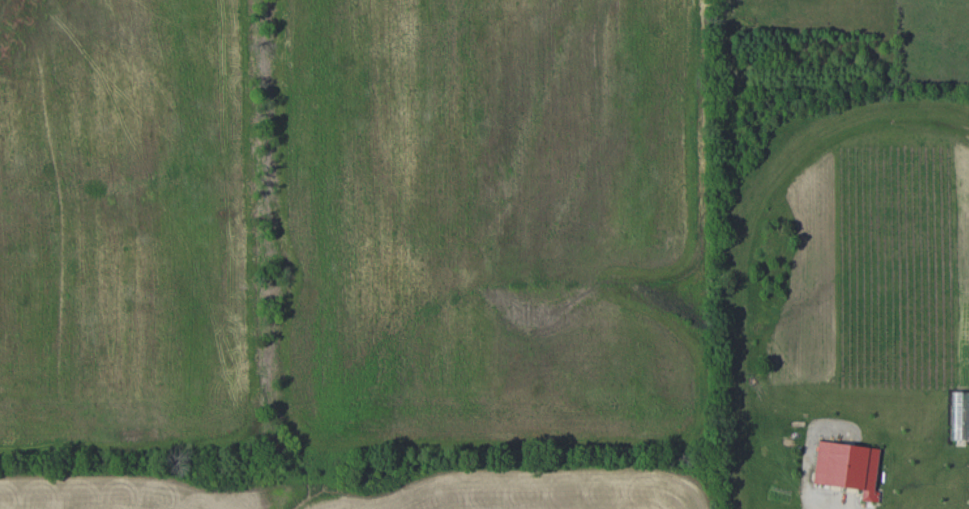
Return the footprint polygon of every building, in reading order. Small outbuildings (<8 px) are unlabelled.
[(952,391),(951,440),(968,440),(968,392),(952,391)] [(813,483),(863,489),(861,500),(878,502),(880,491),(874,491),(880,448),(818,440),(813,483)]
